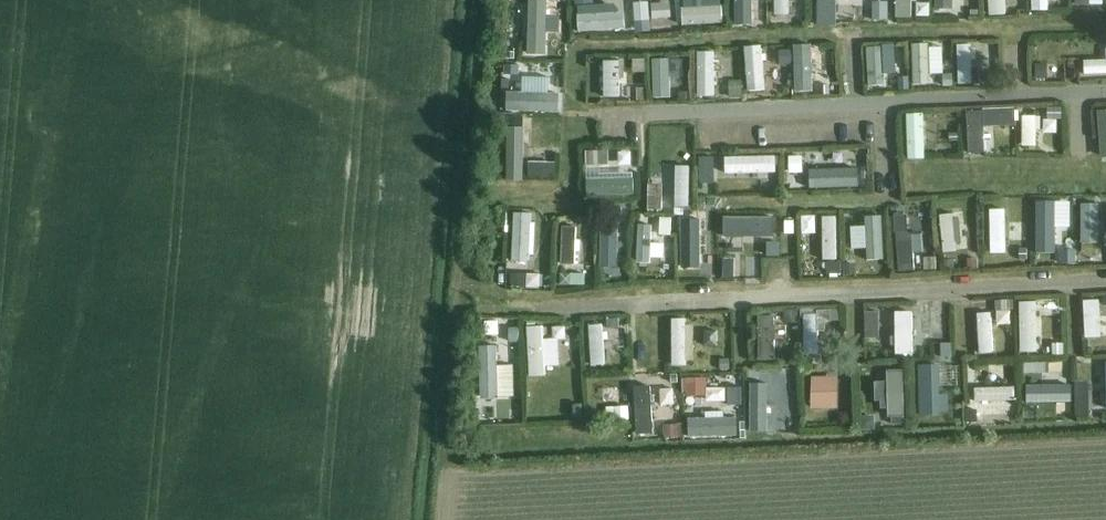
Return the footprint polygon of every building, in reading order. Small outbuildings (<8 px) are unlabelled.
[(528,44),(544,45),(545,0),(529,0),(528,44)] [(608,25),(621,25),(621,6),(626,6),(626,0),(608,0),(608,25)] [(651,25),(664,25),(664,6),(669,5),(669,0),(651,0),(651,25)] [(693,18),(705,18),(705,0),(692,0),(693,18)] [(732,23),(744,23),(743,7),(748,7),(748,1),(743,1),(743,0),(731,0),(732,23)] [(772,18),(785,18),(785,9),(790,9),(790,0),(772,0),(772,18)] [(815,15),(828,15),(828,0),(815,0),(815,15)] [(857,22),(872,22),(873,0),(857,0),(857,22)] [(895,18),(910,18),(910,0),(895,0),(895,18)] [(935,13),(948,13),(948,0),(935,0),(935,13)] [(1073,76),(1073,42),(1059,42),(1059,62),(1054,62),(1054,73),(1059,72),(1059,76),(1073,76)] [(910,44),(912,86),(926,86),(925,68),(930,67),(929,53),(924,53),(923,43),(910,44)] [(956,45),(957,84),(971,84),(970,60),(975,60),(974,48),(969,48),(969,44),(956,45)] [(793,46),(795,88),(809,88),(807,45),(793,46)] [(997,68),(997,46),(985,46),(985,68),(997,68)] [(867,49),(870,86),(884,86),(884,77),(891,77),(890,64),(883,64),(882,48),(867,49)] [(749,55),(751,94),(765,94),(763,70),(768,70),(768,62),(763,62),(762,54),(749,55)] [(652,57),(653,90),(665,90),(665,77),(669,77),(669,67),(665,67),(665,56),(652,57)] [(697,56),(697,90),(710,90),(709,71),(715,71),(715,64),(710,64),(710,56),(697,56)] [(603,60),(602,98),(618,98),(618,78),(622,78),(622,59),(618,59),(618,61),(603,60)] [(556,99),(513,98),(513,112),(556,112),(556,99)] [(966,111),(968,153),(983,153),(981,111),(966,111)] [(908,115),(909,156),(923,155),(921,114),(908,115)] [(1021,116),(1021,146),(1034,146),(1034,116),(1021,116)] [(536,150),(536,119),(523,119),(523,150),(536,150)] [(562,147),(562,132),(547,132),(547,147),(562,147)] [(880,162),(900,159),(899,148),(878,151),(880,162)] [(634,150),(592,152),(593,165),(635,163),(634,150)] [(743,155),(743,189),(756,189),(756,167),(760,167),(760,158),(756,158),(756,155),(743,155)] [(904,183),(901,165),(891,167),(893,185),(904,183)] [(782,200),(763,201),(765,248),(784,248),(782,200)] [(1007,202),(1007,240),(1023,239),(1023,202),(1007,202)] [(1081,203),(1080,254),(1094,254),(1094,245),(1099,244),(1099,233),(1094,233),(1094,206),(1081,203)] [(1037,204),(1037,250),(1053,250),(1053,220),(1058,220),(1058,207),(1053,207),(1053,204),(1037,204)] [(938,216),(942,253),(955,251),(951,214),(938,216)] [(659,217),(658,235),(669,235),(670,225),(677,226),(678,215),(670,215),(670,217),(659,217)] [(680,215),(681,254),(696,254),(696,241),(702,241),(702,232),(696,233),(695,215),(680,215)] [(881,254),(880,216),(867,216),(868,230),(863,230),(863,240),(868,240),(869,255),(881,254)] [(835,260),(834,217),(821,217),(822,260),(835,260)] [(893,222),(895,248),(906,247),(905,233),(914,232),(913,222),(905,223),(904,221),(893,222)] [(513,222),(511,261),(524,262),(525,248),(530,248),(530,231),(526,231),(526,223),(513,222)] [(637,225),(635,262),(648,263),(650,226),(637,225)] [(561,226),(560,264),(573,264),(574,227),(561,226)] [(720,233),(720,267),(733,267),(733,245),(738,245),(738,236),(733,236),(733,233),(720,233)] [(547,275),(546,261),(531,261),(532,276),(547,275)] [(867,281),(860,263),(844,269),(852,287),(867,281)] [(809,275),(832,274),(832,265),(809,266),(809,275)] [(583,290),(606,291),(607,280),(584,278),(583,290)] [(953,327),(952,293),(929,294),(931,329),(953,327)] [(1083,300),(1085,337),(1096,337),(1095,317),(1100,316),(1100,308),(1095,308),(1094,300),(1083,300)] [(1018,302),(1019,352),(1035,352),(1034,302),(1018,302)] [(693,354),(695,306),(680,306),(678,353),(693,354)] [(803,310),(804,354),(816,354),(815,310),(803,310)] [(868,310),(870,348),(883,347),(883,326),(888,326),(888,318),(882,318),(882,310),(868,310)] [(757,316),(758,361),(773,360),(772,316),(772,311),(758,311),(758,316),(757,316)] [(638,350),(665,350),(665,322),(638,322),(638,350)] [(973,322),(975,356),(988,355),(988,350),(993,350),(993,339),(988,340),(986,322),(973,322)] [(543,364),(540,324),(525,325),(528,365),(543,364)] [(588,325),(590,365),(603,365),(602,340),(607,339),(606,332),(601,332),(601,324),(588,325)] [(482,356),(482,396),(496,396),(497,380),(502,380),(503,358),(498,357),(498,356),(482,356)] [(658,358),(658,395),(675,395),(675,358),(658,358)] [(690,364),(690,385),(703,385),(703,364),(690,364)] [(1105,398),(1105,379),(1102,379),(1102,385),(1079,386),(1080,399),(1105,398)] [(886,405),(905,404),(904,391),(902,391),(902,382),(885,383),(885,393),(867,393),(868,406),(876,405),(876,413),(886,413),(886,405)] [(918,403),(954,402),(954,390),(944,390),(944,383),(930,384),(930,390),(918,390),(918,403)] [(633,387),(636,434),(651,433),(649,386),(633,387)] [(1069,386),(1030,387),(1031,400),(1070,399),(1069,386)] [(1013,387),(973,388),(974,401),(1013,400),(1013,387)] [(812,409),(850,408),(849,395),(824,396),(824,389),(811,390),(812,409)] [(738,400),(695,400),(695,413),(738,413),(738,400)] [(809,417),(810,402),(758,400),(758,416),(809,417)] [(686,422),(686,439),(704,439),(704,422),(686,422)] [(663,425),(663,438),(682,437),(682,424),(663,425)]
